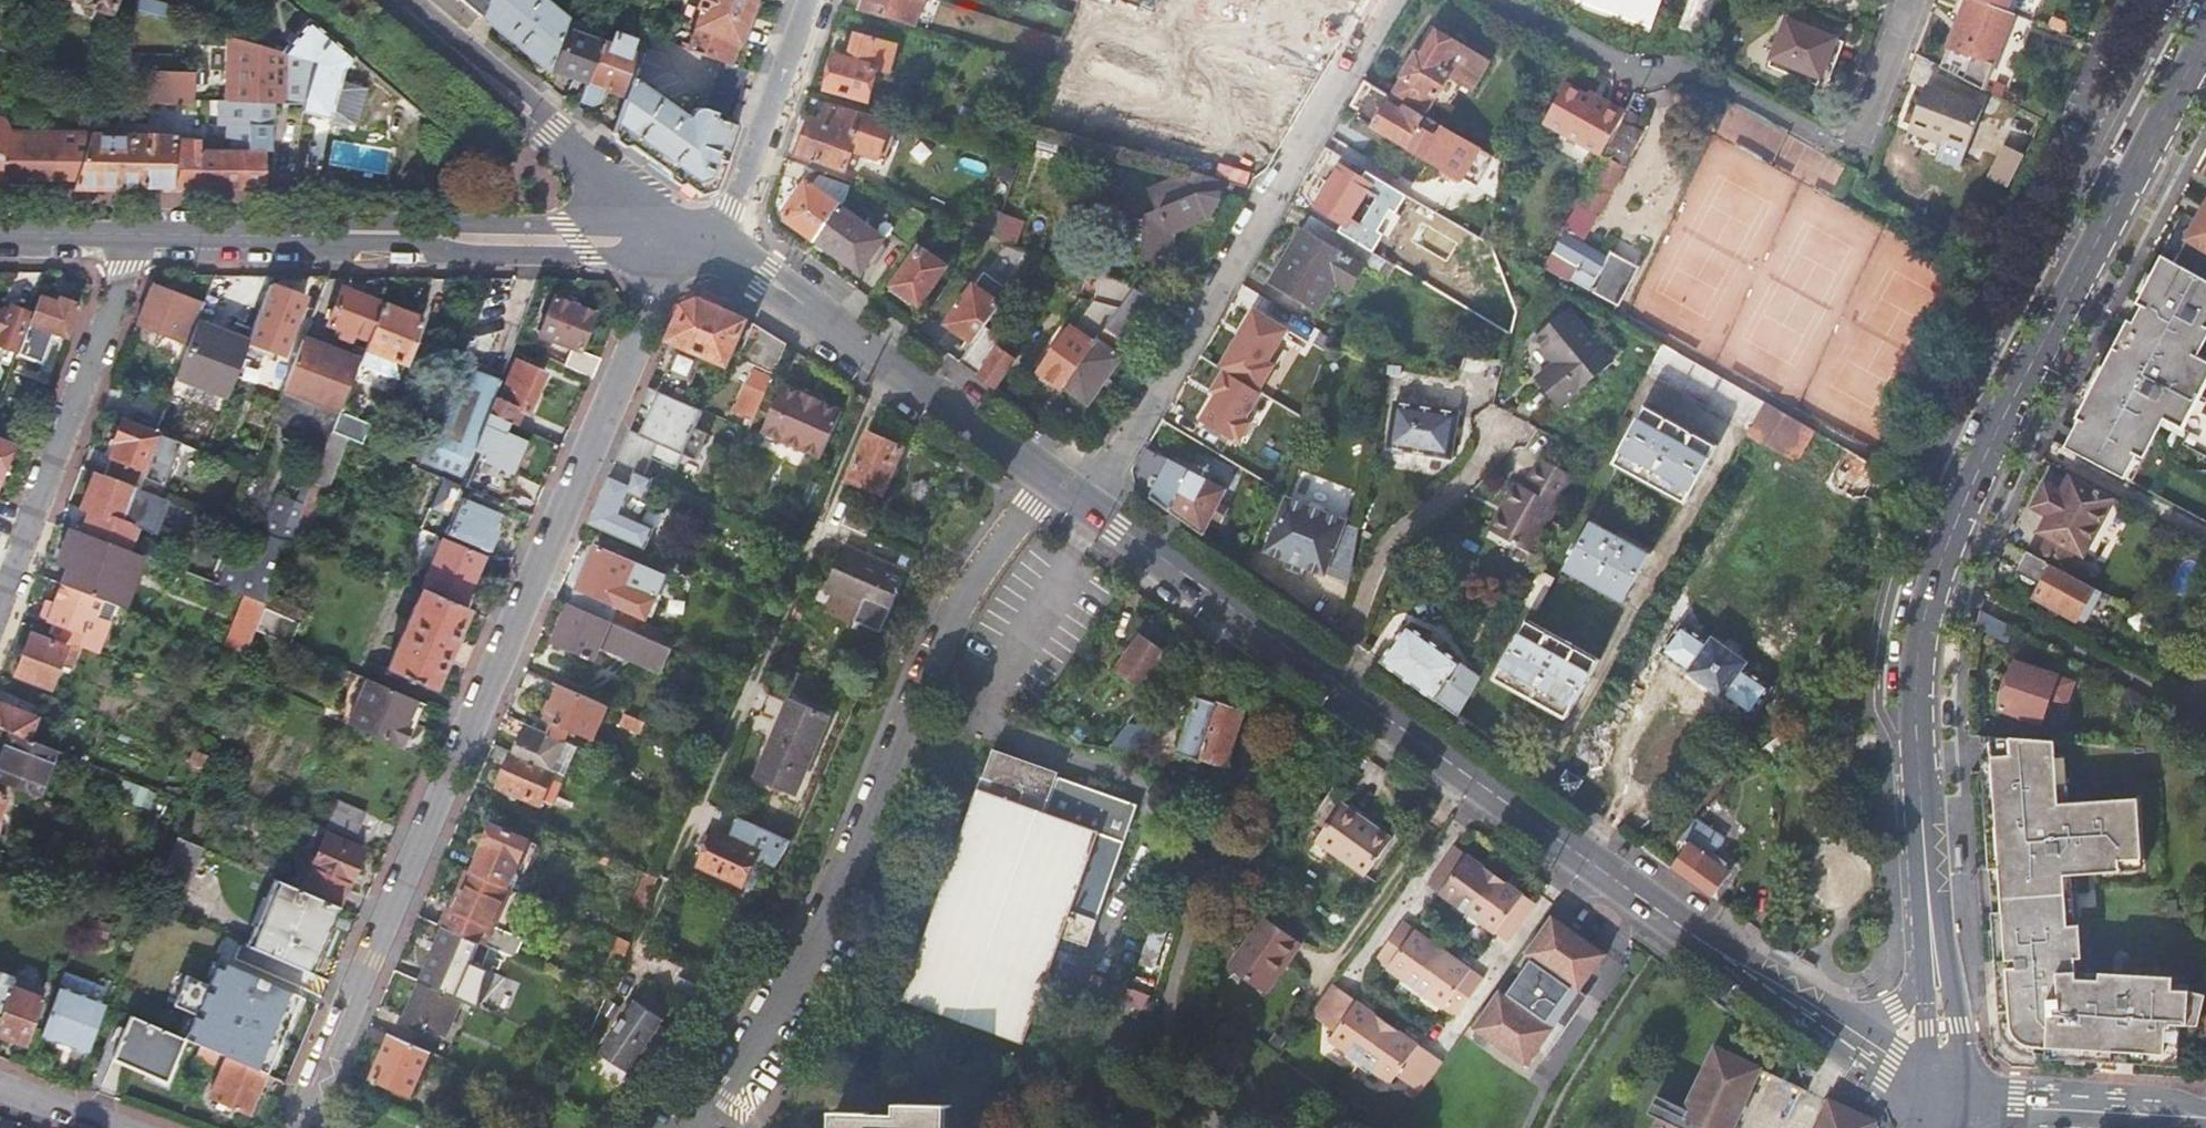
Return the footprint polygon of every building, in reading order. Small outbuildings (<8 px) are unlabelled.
[(55,3),(112,25),(121,0),(56,0),(55,3)] [(166,17),(169,5),(152,0),(135,0),(132,7),(166,17)] [(478,15),(483,0),(460,0),(478,15)] [(565,18),(544,0),(483,0),(478,15),(546,72),(565,18)] [(735,65),(744,42),(738,40),(753,0),(700,0),(697,7),(701,8),(696,23),(695,25),(687,48),(720,60),(735,65)] [(914,25),(923,0),(865,0),(861,11),(914,25)] [(1560,0),(1652,32),(1663,0),(1560,0)] [(1680,24),(1702,32),(1713,0),(1689,0),(1680,24)] [(1979,0),(1967,0),(1961,14),(1938,69),(1982,87),(2012,13),(2004,10),(1979,0)] [(1967,0),(1957,0),(1952,11),(1961,14),(1967,0)] [(2004,10),(2008,0),(1979,0),(2004,10)] [(1786,19),(1770,58),(1819,77),(1835,38),(1786,19)] [(601,41),(604,34),(571,22),(554,71),(586,84),(601,41)] [(1432,27),(1392,96),(1424,115),(1436,94),(1448,75),(1462,84),(1472,90),(1489,62),(1432,27)] [(318,72),(346,80),(356,68),(342,56),(311,30),(285,62),(293,65),(318,72)] [(856,33),(849,59),(835,55),(827,87),(869,99),(877,69),(880,70),(880,67),(885,69),(893,43),(856,33)] [(612,46),(601,41),(586,84),(579,103),(588,107),(597,103),(602,89),(624,98),(634,71),(641,53),(631,50),(634,41),(616,35),(612,46)] [(631,50),(641,53),(644,45),(634,41),(631,50)] [(78,197),(267,200),(268,138),(273,137),(274,100),(307,109),(318,72),(293,65),(285,62),(275,60),(226,45),(225,110),(218,110),(217,135),(231,136),(231,148),(235,148),(234,160),(202,160),(202,150),(178,148),(178,145),(175,145),(175,149),(101,147),(100,141),(95,140),(94,144),(81,188),(78,197)] [(1819,77),(1770,58),(1767,66),(1816,85),(1819,77)] [(634,71),(624,98),(611,134),(692,192),(715,185),(737,126),(726,122),(745,69),(735,65),(720,60),(703,107),(700,106),(697,106),(694,107),(692,108),(690,110),(686,119),(677,117),(678,114),(678,112),(677,110),(675,108),(638,81),(640,77),(638,72),(634,71)] [(307,109),(306,121),(332,129),(346,80),(318,72),(307,109)] [(196,75),(153,74),(152,103),(195,104),(196,75)] [(1451,103),(1462,84),(1448,75),(1436,94),(1451,103)] [(1368,124),(1406,146),(1425,116),(1424,115),(1392,96),(1365,81),(1353,99),(1370,108),(1377,97),(1382,100),(1375,112),(1368,124)] [(1542,123),(1599,154),(1622,112),(1605,103),(1604,106),(1564,85),(1542,123)] [(1909,125),(1926,131),(1966,146),(1979,110),(1923,87),(1909,125)] [(885,161),(900,122),(829,102),(825,114),(818,112),(815,119),(812,117),(805,135),(799,153),(845,170),(853,149),(885,161)] [(1032,110),(1020,106),(1014,124),(1026,128),(1032,110)] [(81,188),(94,144),(10,142),(13,119),(1,114),(0,118),(0,196),(7,196),(7,188),(81,188)] [(1425,116),(1406,146),(1442,167),(1446,163),(1461,171),(1458,176),(1475,186),(1492,155),(1425,116)] [(1641,133),(1637,131),(1622,123),(1605,154),(1624,164),(1641,133)] [(1959,163),(1966,146),(1926,131),(1923,139),(1940,146),(1937,155),(1959,163)] [(2021,154),(2001,145),(1987,178),(2007,187),(2021,154)] [(1325,147),(1310,173),(1324,181),(1327,181),(1330,183),(1314,211),(1345,230),(1369,190),(1359,183),(1366,172),(1352,164),(1344,176),(1338,172),(1345,159),(1325,147)] [(1597,214),(1624,164),(1605,154),(1564,229),(1562,228),(1560,233),(1564,236),(1549,266),(1617,304),(1637,267),(1609,251),(1606,258),(1579,243),(1595,213),(1597,214)] [(1492,155),(1475,186),(1491,195),(1497,158),(1492,155)] [(1224,191),(1228,181),(1198,171),(1193,170),(1151,186),(1161,209),(1145,215),(1141,256),(1172,261),(1175,232),(1214,215),(1224,198),(1224,191)] [(815,240),(840,206),(806,181),(785,210),(787,219),(815,240)] [(2187,238),(2205,249),(2205,205),(2187,238)] [(884,239),(840,206),(815,240),(860,272),(884,239)] [(990,240),(1000,213),(986,208),(979,226),(967,221),(965,229),(986,238),(990,240)] [(1386,259),(1372,251),(1371,252),(1310,216),(1271,281),(1318,310),(1336,281),(1350,289),(1364,266),(1378,274),(1386,259)] [(946,266),(919,247),(892,285),(919,304),(946,266)] [(2065,445),(2132,481),(2166,418),(2190,431),(2184,443),(2205,455),(2205,360),(2198,356),(2205,341),(2205,279),(2163,255),(2138,303),(2142,305),(2133,322),(2129,320),(2076,418),(2079,419),(2065,445)] [(1131,283),(1098,273),(1087,300),(1111,313),(1129,286),(1131,283)] [(964,331),(974,339),(984,325),(990,316),(998,304),(971,286),(946,324),(962,335),(964,331)] [(1111,313),(1106,320),(1103,325),(1103,326),(1095,338),(1094,338),(1062,386),(1064,386),(1088,403),(1129,345),(1125,342),(1144,316),(1149,319),(1160,305),(1152,300),(1129,286),(1111,313)] [(204,312),(205,310),(152,290),(139,326),(191,346),(199,326),(204,312)] [(383,308),(381,307),(343,292),(329,328),(343,334),(340,341),(352,346),(355,338),(369,344),(383,308)] [(310,305),(275,293),(252,357),(287,369),(310,305)] [(1482,294),(1477,314),(1496,325),(1490,293),(1482,294)] [(566,366),(593,377),(601,358),(581,350),(596,311),(555,295),(540,333),(573,347),(566,366)] [(59,304),(41,297),(19,355),(42,365),(55,334),(67,339),(80,306),(61,298),(59,304)] [(684,306),(668,342),(679,347),(659,392),(685,403),(705,358),(728,369),(750,322),(700,299),(692,302),(684,306)] [(1256,304),(1197,417),(1245,442),(1259,417),(1251,413),(1297,325),(1256,304)] [(15,353),(30,315),(12,308),(9,316),(0,312),(0,347),(15,353)] [(422,323),(383,308),(369,344),(366,353),(365,354),(360,367),(356,378),(393,393),(403,367),(404,368),(422,323)] [(1569,308),(1536,336),(1546,350),(1545,352),(1550,358),(1554,354),(1559,359),(1537,378),(1560,404),(1614,360),(1569,308)] [(1103,325),(1106,320),(1095,313),(1085,327),(1076,322),(1071,328),(1069,327),(1039,370),(1062,387),(1062,386),(1094,338),(1095,338),(1103,326),(1103,325)] [(960,361),(996,387),(1016,360),(1003,350),(1009,343),(984,325),(974,339),(960,361)] [(177,382),(228,402),(250,345),(199,326),(191,346),(177,382)] [(773,377),(786,347),(755,326),(738,361),(773,377)] [(1330,336),(1318,329),(1306,362),(1308,367),(1312,369),(1309,378),(1314,380),(1330,338),(1330,336)] [(310,470),(318,473),(333,437),(333,435),(341,416),(353,384),(356,378),(360,367),(356,365),(303,344),(274,419),(308,433),(305,440),(296,464),(310,470)] [(1764,407),(1660,348),(1647,372),(1750,431),(1764,407)] [(360,367),(365,354),(361,353),(356,365),(360,367)] [(515,425),(523,428),(529,413),(534,415),(550,376),(521,364),(510,389),(521,394),(515,407),(500,401),(494,416),(515,425)] [(425,469),(450,479),(465,485),(494,416),(500,401),(507,385),(471,370),(439,446),(435,445),(425,469)] [(736,413),(753,421),(771,380),(755,373),(736,413)] [(822,403),(803,395),(783,386),(762,434),(765,442),(778,447),(785,444),(822,460),(842,412),(822,403)] [(659,392),(649,387),(640,407),(651,412),(641,435),(630,430),(616,463),(637,472),(644,475),(651,459),(676,470),(683,455),(695,461),(707,434),(695,429),(703,411),(685,403),(659,392)] [(805,390),(803,395),(822,403),(824,398),(805,390)] [(1460,408),(1398,393),(1386,438),(1449,453),(1460,408)] [(1616,460),(1688,499),(1717,445),(1645,406),(1616,460)] [(1801,427),(1764,407),(1750,431),(1748,436),(1785,456),(1801,427)] [(333,437),(348,443),(363,449),(371,428),(341,416),(333,435),(333,437)] [(465,485),(476,490),(495,498),(500,487),(514,493),(522,476),(520,475),(532,446),(510,437),(515,425),(494,416),(465,485)] [(16,443),(22,426),(0,419),(0,438),(15,443),(16,443)] [(274,419),(271,427),(305,440),(308,433),(274,419)] [(106,475),(141,488),(145,477),(166,484),(182,442),(123,420),(115,441),(119,442),(106,475)] [(1801,427),(1785,456),(1795,462),(1811,433),(1801,427)] [(901,448),(869,434),(850,478),(882,491),(901,448)] [(313,488),(328,494),(348,443),(333,437),(318,473),(313,488)] [(15,443),(0,438),(0,487),(15,443)] [(1209,480),(1146,448),(1133,470),(1138,487),(1204,534),(1227,489),(1220,485),(1224,478),(1213,473),(1209,480)] [(1878,506),(1892,479),(1846,453),(1837,472),(1844,476),(1840,485),(1840,494),(1854,501),(1864,499),(1878,506)] [(1530,551),(1572,474),(1539,456),(1523,485),(1514,480),(1501,504),(1507,508),(1494,531),(1530,551)] [(1688,499),(1616,460),(1613,464),(1685,503),(1688,499)] [(295,507),(304,511),(313,488),(318,473),(310,470),(295,507)] [(637,472),(632,484),(611,474),(590,524),(620,537),(632,542),(638,545),(647,549),(656,527),(637,519),(647,498),(655,480),(644,475),(637,472)] [(2115,497),(2070,473),(2061,490),(2051,485),(2038,509),(2048,515),(2039,532),(2048,537),(2075,551),(2084,556),(2085,553),(2113,502),(2115,497)] [(92,511),(84,532),(130,550),(138,528),(122,522),(135,490),(96,474),(83,508),(92,511)] [(450,479),(427,532),(447,540),(449,541),(452,535),(493,552),(501,532),(497,530),(503,515),(472,502),(476,490),(465,485),(450,479)] [(294,534),(310,540),(328,494),(313,488),(304,511),(294,534)] [(1351,582),(1361,529),(1345,522),(1346,520),(1286,496),(1266,552),(1289,561),(1304,567),(1327,576),(1328,573),(1351,582)] [(289,547),(294,534),(304,511),(295,507),(277,500),(263,537),(289,547)] [(849,509),(842,525),(868,536),(875,520),(849,509)] [(1648,555),(1590,522),(1573,555),(1569,554),(1567,558),(1570,561),(1564,571),(1622,602),(1648,555)] [(84,532),(72,528),(57,567),(68,572),(63,583),(117,604),(119,605),(140,554),(130,550),(84,532)] [(267,604),(289,547),(263,537),(251,567),(229,558),(218,585),(246,596),(267,604)] [(2048,537),(2037,556),(2064,570),(2075,551),(2048,537)] [(475,593),(490,558),(449,541),(447,540),(441,553),(436,567),(426,590),(428,591),(474,610),(480,595),(475,593)] [(881,631),(906,574),(844,545),(824,590),(860,606),(854,621),(881,631)] [(572,606),(674,650),(679,639),(616,612),(619,606),(647,618),(655,602),(635,593),(633,599),(623,595),(637,565),(598,547),(572,606)] [(426,563),(436,567),(441,553),(431,549),(426,563)] [(2064,570),(2029,551),(2020,569),(2044,583),(2037,597),(2078,619),(2096,587),(2064,570)] [(145,556),(140,554),(119,605),(125,607),(145,556)] [(1552,579),(1538,571),(1522,600),(1521,602),(1536,610),(1552,579)] [(63,583),(62,583),(48,619),(59,623),(54,635),(57,637),(79,645),(98,652),(117,604),(63,583)] [(439,691),(474,610),(428,591),(394,672),(439,691)] [(226,648),(247,656),(256,632),(265,610),(267,604),(246,596),(226,648)] [(665,670),(674,650),(572,606),(555,644),(595,661),(603,642),(665,670)] [(265,610),(256,632),(291,646),(300,623),(265,610)] [(1497,675),(1570,714),(1599,661),(1528,621),(1497,675)] [(1407,627),(1382,662),(1458,717),(1479,679),(1407,627)] [(1679,627),(1660,655),(1688,675),(1687,675),(1721,698),(1722,698),(1748,716),(1768,689),(1741,670),(1746,663),(1711,639),(1706,646),(1679,627)] [(1142,635),(1165,652),(1168,648),(1145,631),(1142,635)] [(71,668),(79,645),(57,637),(55,641),(51,639),(49,642),(31,635),(16,673),(51,686),(59,663),(71,668)] [(1173,657),(1165,652),(1142,635),(1118,669),(1141,685),(1146,680),(1153,685),(1173,657)] [(2051,693),(2057,676),(2016,663),(2000,709),(2041,722),(2051,693)] [(405,726),(416,700),(369,679),(349,723),(403,747),(410,728),(405,726)] [(608,706),(562,685),(547,719),(555,722),(550,733),(567,740),(571,729),(594,739),(608,706)] [(1226,765),(1244,711),(1220,703),(1217,704),(1197,697),(1178,753),(1201,760),(1203,757),(1226,765)] [(11,732),(28,738),(37,717),(0,703),(0,728),(11,732)] [(796,703),(787,724),(783,722),(760,776),(796,792),(828,717),(796,703)] [(643,734),(648,723),(624,712),(619,723),(643,734)] [(1079,725),(1069,738),(1082,741),(1089,731),(1079,725)] [(517,754),(567,776),(580,746),(567,740),(550,733),(534,726),(528,737),(525,736),(517,754)] [(1111,745),(1148,752),(1151,730),(1124,726),(1111,745)] [(0,760),(0,781),(43,795),(51,775),(46,773),(55,749),(28,738),(11,732),(0,760)] [(1992,737),(1991,771),(1983,771),(1992,886),(1998,885),(2002,888),(1998,893),(2000,913),(1994,914),(1997,967),(2006,966),(2007,980),(1999,981),(2002,1028),(2003,1033),(2005,1038),(2007,1042),(2011,1047),(2016,1051),(2021,1055),(2028,1057),(2033,1058),(2035,1058),(2035,1055),(2047,1054),(2047,1059),(2086,1061),(2091,1056),(2095,1061),(2113,1062),(2114,1056),(2125,1056),(2125,1052),(2136,1052),(2135,1063),(2181,1065),(2182,1059),(2192,1059),(2205,1000),(2205,994),(2191,989),(2174,988),(2175,976),(2122,973),(2122,980),(2078,978),(2077,958),(2084,957),(2080,908),(2068,909),(2066,875),(2121,870),(2121,860),(2143,858),(2139,798),(2060,804),(2056,757),(2063,756),(2062,742),(1992,737)] [(998,748),(984,789),(981,788),(907,998),(1027,1041),(1065,936),(1091,944),(1141,804),(1061,776),(1062,772),(998,748)] [(558,797),(567,776),(517,754),(515,753),(499,788),(542,807),(548,792),(558,797)] [(1567,769),(1555,786),(1571,798),(1587,776),(1579,770),(1575,774),(1567,769)] [(1396,831),(1380,820),(1378,822),(1345,799),(1320,834),(1370,869),(1396,831)] [(350,837),(376,849),(387,822),(361,810),(350,837)] [(790,840),(741,817),(731,838),(716,831),(701,864),(754,888),(766,860),(776,865),(790,840)] [(1720,849),(1727,831),(1698,820),(1691,839),(1720,849)] [(475,873),(511,889),(515,891),(522,874),(517,871),(530,843),(493,827),(479,858),(481,858),(475,873)] [(303,890),(339,906),(364,850),(327,834),(303,890)] [(204,847),(178,836),(174,847),(153,901),(152,904),(178,915),(204,847)] [(540,847),(530,843),(517,871),(522,874),(527,863),(532,865),(540,847)] [(1672,869),(1712,898),(1729,872),(1724,869),(1727,864),(1708,850),(1705,854),(1689,843),(1672,869)] [(1509,939),(1537,901),(1496,872),(1456,844),(1428,882),(1469,910),(1509,939)] [(445,926),(480,942),(487,944),(511,889),(475,873),(470,871),(445,926)] [(645,910),(658,878),(646,873),(633,905),(645,910)] [(248,945),(311,972),(339,906),(303,890),(276,878),(248,945)] [(1286,956),(1291,958),(1302,942),(1266,916),(1232,964),(1264,987),(1286,956)] [(1507,996),(1500,991),(1473,1029),(1529,1068),(1540,1052),(1548,1058),(1580,1012),(1571,1005),(1607,954),(1552,916),(1526,954),(1533,959),(1507,996)] [(1469,964),(1458,956),(1445,948),(1432,938),(1420,930),(1404,919),(1376,958),(1417,987),(1450,1010),(1478,970),(1469,964)] [(445,926),(420,981),(421,981),(456,997),(480,942),(445,926)] [(504,932),(496,949),(521,959),(528,943),(504,932)] [(1795,955),(1777,946),(1774,953),(1791,962),(1795,955)] [(290,990),(216,958),(183,1036),(199,1043),(220,1052),(227,1055),(256,1067),(290,990)] [(28,1036),(41,1000),(39,1000),(43,989),(40,986),(0,971),(0,1026),(28,1036)] [(1153,997),(1095,975),(1089,992),(1147,1013),(1153,997)] [(451,1024),(462,1000),(456,997),(421,981),(406,1017),(428,1026),(433,1015),(451,1024)] [(1390,1021),(1375,1010),(1363,1002),(1334,981),(1311,1013),(1336,1030),(1331,1039),(1362,1060),(1392,1082),(1398,1074),(1423,1091),(1445,1060),(1417,1040),(1405,1032),(1390,1021)] [(42,1032),(89,1050),(105,1004),(58,986),(42,1032)] [(631,1065),(661,1023),(664,1018),(635,999),(600,1052),(627,1070),(631,1065)] [(183,1036),(130,1013),(112,1057),(164,1079),(183,1036)] [(676,1034),(661,1023),(631,1065),(648,1076),(649,1075),(676,1034)] [(372,1025),(364,1043),(386,1052),(394,1035),(372,1025)] [(413,1095),(433,1052),(394,1035),(386,1052),(375,1078),(413,1095)] [(216,1063),(220,1052),(199,1043),(194,1054),(216,1063)] [(1761,1068),(1717,1047),(1687,1109),(1659,1096),(1651,1113),(1663,1119),(1658,1127),(1735,1127),(1761,1068)] [(249,1113),(266,1073),(256,1067),(227,1055),(210,1096),(249,1113)] [(462,1091),(455,1106),(468,1112),(475,1097),(462,1091)] [(1829,1101),(1816,1127),(1870,1127),(1873,1121),(1851,1111),(1829,1101)] [(838,1127),(948,1127),(949,1106),(901,1106),(901,1114),(838,1113),(838,1127)]
